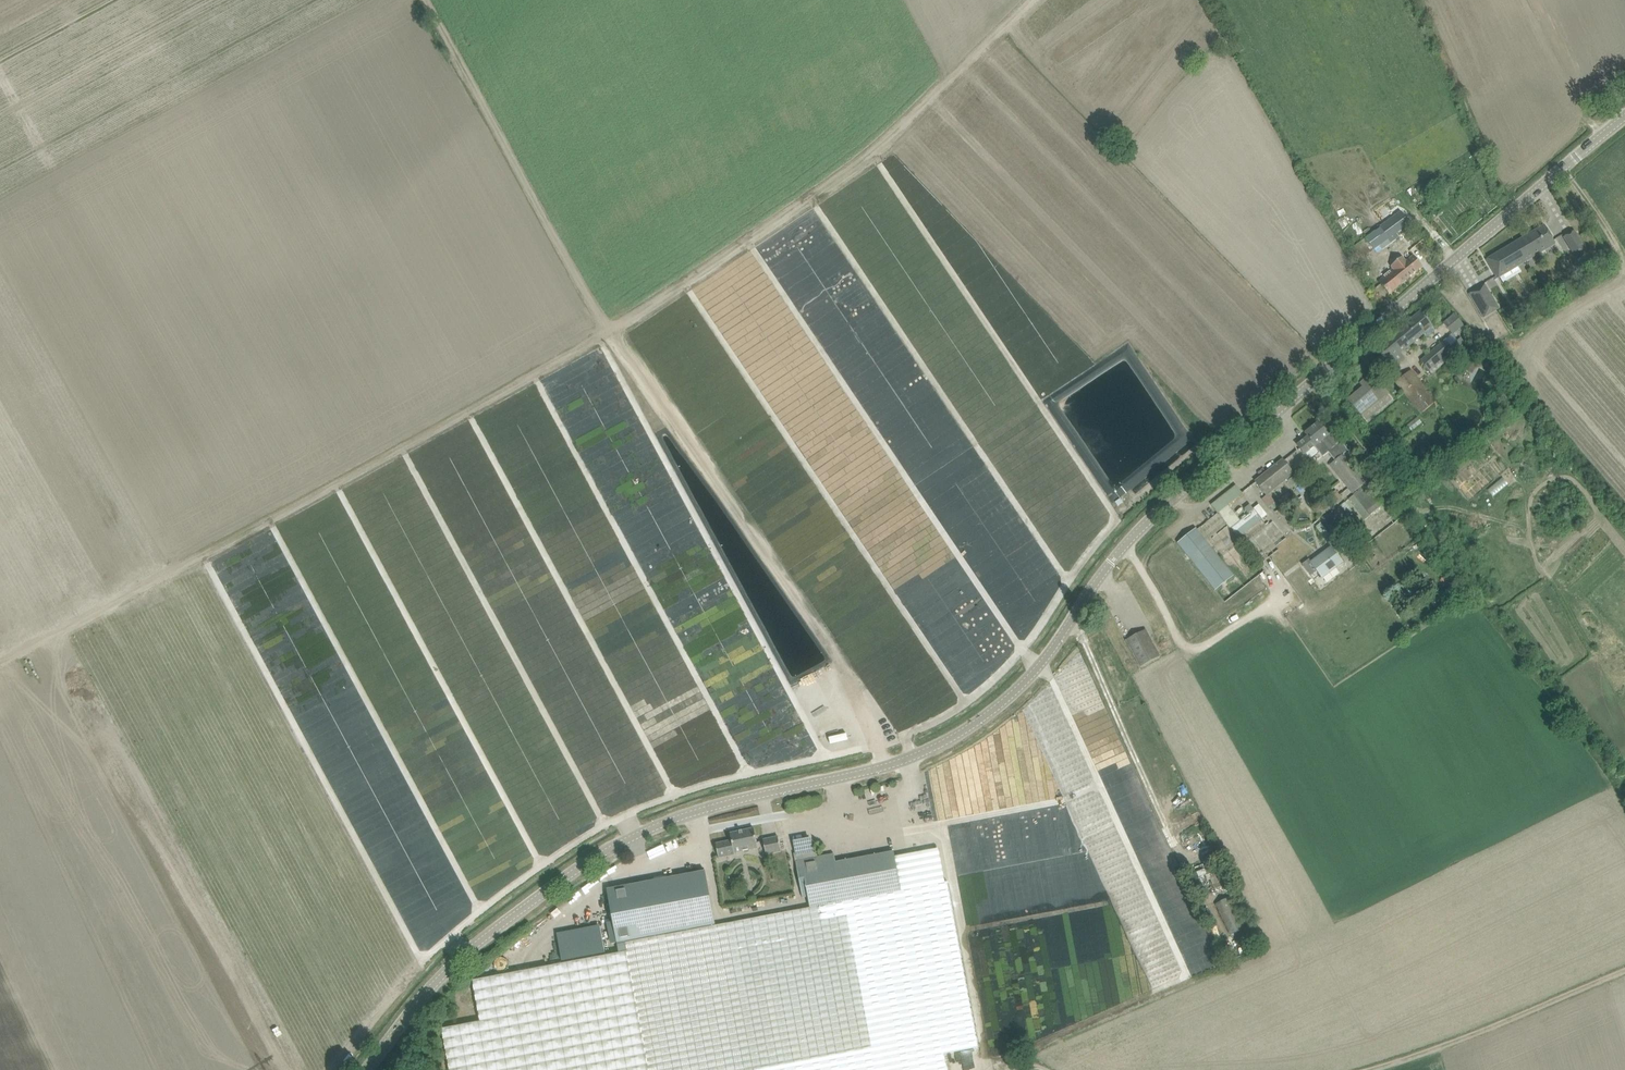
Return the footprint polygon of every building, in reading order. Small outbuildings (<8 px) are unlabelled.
[(1353,247),(1361,258),(1373,249),(1376,252),(1411,226),(1401,212),(1353,247)] [(1447,226),(1453,222),(1446,212),(1440,216),(1447,226)] [(1544,225),(1515,243),(1526,261),(1555,244),(1550,235),(1544,225)] [(1574,231),(1564,237),(1576,257),(1586,251),(1574,231)] [(1487,260),(1492,269),(1498,278),(1526,261),(1515,243),(1487,260)] [(1393,269),(1378,281),(1389,294),(1423,267),(1413,256),(1407,261),(1402,256),(1391,266),(1393,269)] [(1484,285),(1469,294),(1484,318),(1498,309),(1484,285)] [(1375,349),(1382,358),(1392,369),(1405,358),(1401,353),(1433,326),(1421,312),(1375,349)] [(1454,314),(1443,323),(1452,335),(1463,325),(1454,314)] [(1481,338),(1489,346),(1494,341),(1487,333),(1481,338)] [(1461,337),(1452,345),(1459,357),(1469,349),(1461,337)] [(1445,339),(1421,359),(1431,372),(1456,352),(1445,339)] [(1463,369),(1473,374),(1477,364),(1467,359),(1463,369)] [(1411,370),(1396,382),(1421,414),(1437,401),(1411,370)] [(1348,400),(1355,408),(1367,422),(1393,400),(1373,375),(1370,375),(1360,383),(1363,387),(1348,400)] [(1308,437),(1297,445),(1305,454),(1316,446),(1320,451),(1319,452),(1323,456),(1329,451),(1336,460),(1330,464),(1353,492),(1369,479),(1349,454),(1347,452),(1348,450),(1341,441),(1333,431),(1329,435),(1319,422),(1305,433),(1308,437)] [(1255,481),(1262,490),(1266,495),(1294,473),(1283,459),(1255,481)] [(1288,478),(1292,484),(1299,480),(1295,475),(1288,478)] [(1359,490),(1353,494),(1371,514),(1384,504),(1375,491),(1367,482),(1358,489),(1359,490)] [(1345,501),(1339,508),(1352,520),(1358,513),(1345,501)] [(1253,509),(1249,504),(1244,509),(1248,514),(1253,509)] [(1259,504),(1254,509),(1262,519),(1267,515),(1259,504)] [(1334,535),(1347,528),(1337,509),(1325,515),(1334,535)] [(1280,548),(1272,539),(1281,531),(1273,521),(1249,540),(1265,560),(1280,548)] [(1234,576),(1196,528),(1178,543),(1215,590),(1234,576)] [(1331,546),(1310,562),(1316,570),(1323,578),(1344,563),(1331,546)] [(1310,575),(1316,570),(1310,562),(1308,559),(1302,564),(1310,575)] [(1061,587),(1058,578),(1051,581),(1053,585),(1043,588),(1045,593),(1061,587)] [(1443,590),(1437,596),(1444,605),(1451,600),(1443,590)] [(1146,629),(1126,640),(1141,667),(1160,656),(1146,629)] [(1119,755),(1097,761),(1102,780),(1116,777),(1115,772),(1123,770),(1119,755)] [(731,840),(716,844),(719,858),(735,854),(735,853),(758,848),(754,828),(730,833),(731,840)] [(778,837),(763,840),(766,855),(781,852),(778,837)] [(796,854),(794,854),(803,898),(808,897),(810,908),(901,891),(895,855),(894,851),(836,863),(834,854),(817,857),(817,855),(813,853),(811,840),(794,843),(796,854)] [(939,847),(895,855),(901,891),(945,883),(939,847)] [(617,944),(624,943),(716,926),(705,871),(607,889),(617,944)] [(638,1015),(648,1069),(948,1069),(944,1053),(979,1047),(968,992),(947,882),(945,883),(901,891),(810,908),(716,926),(624,943),(626,952),(638,1015)] [(1231,896),(1226,899),(1216,904),(1231,935),(1236,933),(1241,944),(1249,939),(1244,929),(1246,928),(1231,896)] [(600,927),(557,935),(562,961),(605,953),(600,927)] [(626,952),(473,980),(481,1022),(442,1029),(450,1069),(648,1069),(638,1015),(626,952)] [(1187,962),(1193,975),(1211,967),(1205,953),(1199,956),(1187,962)]
